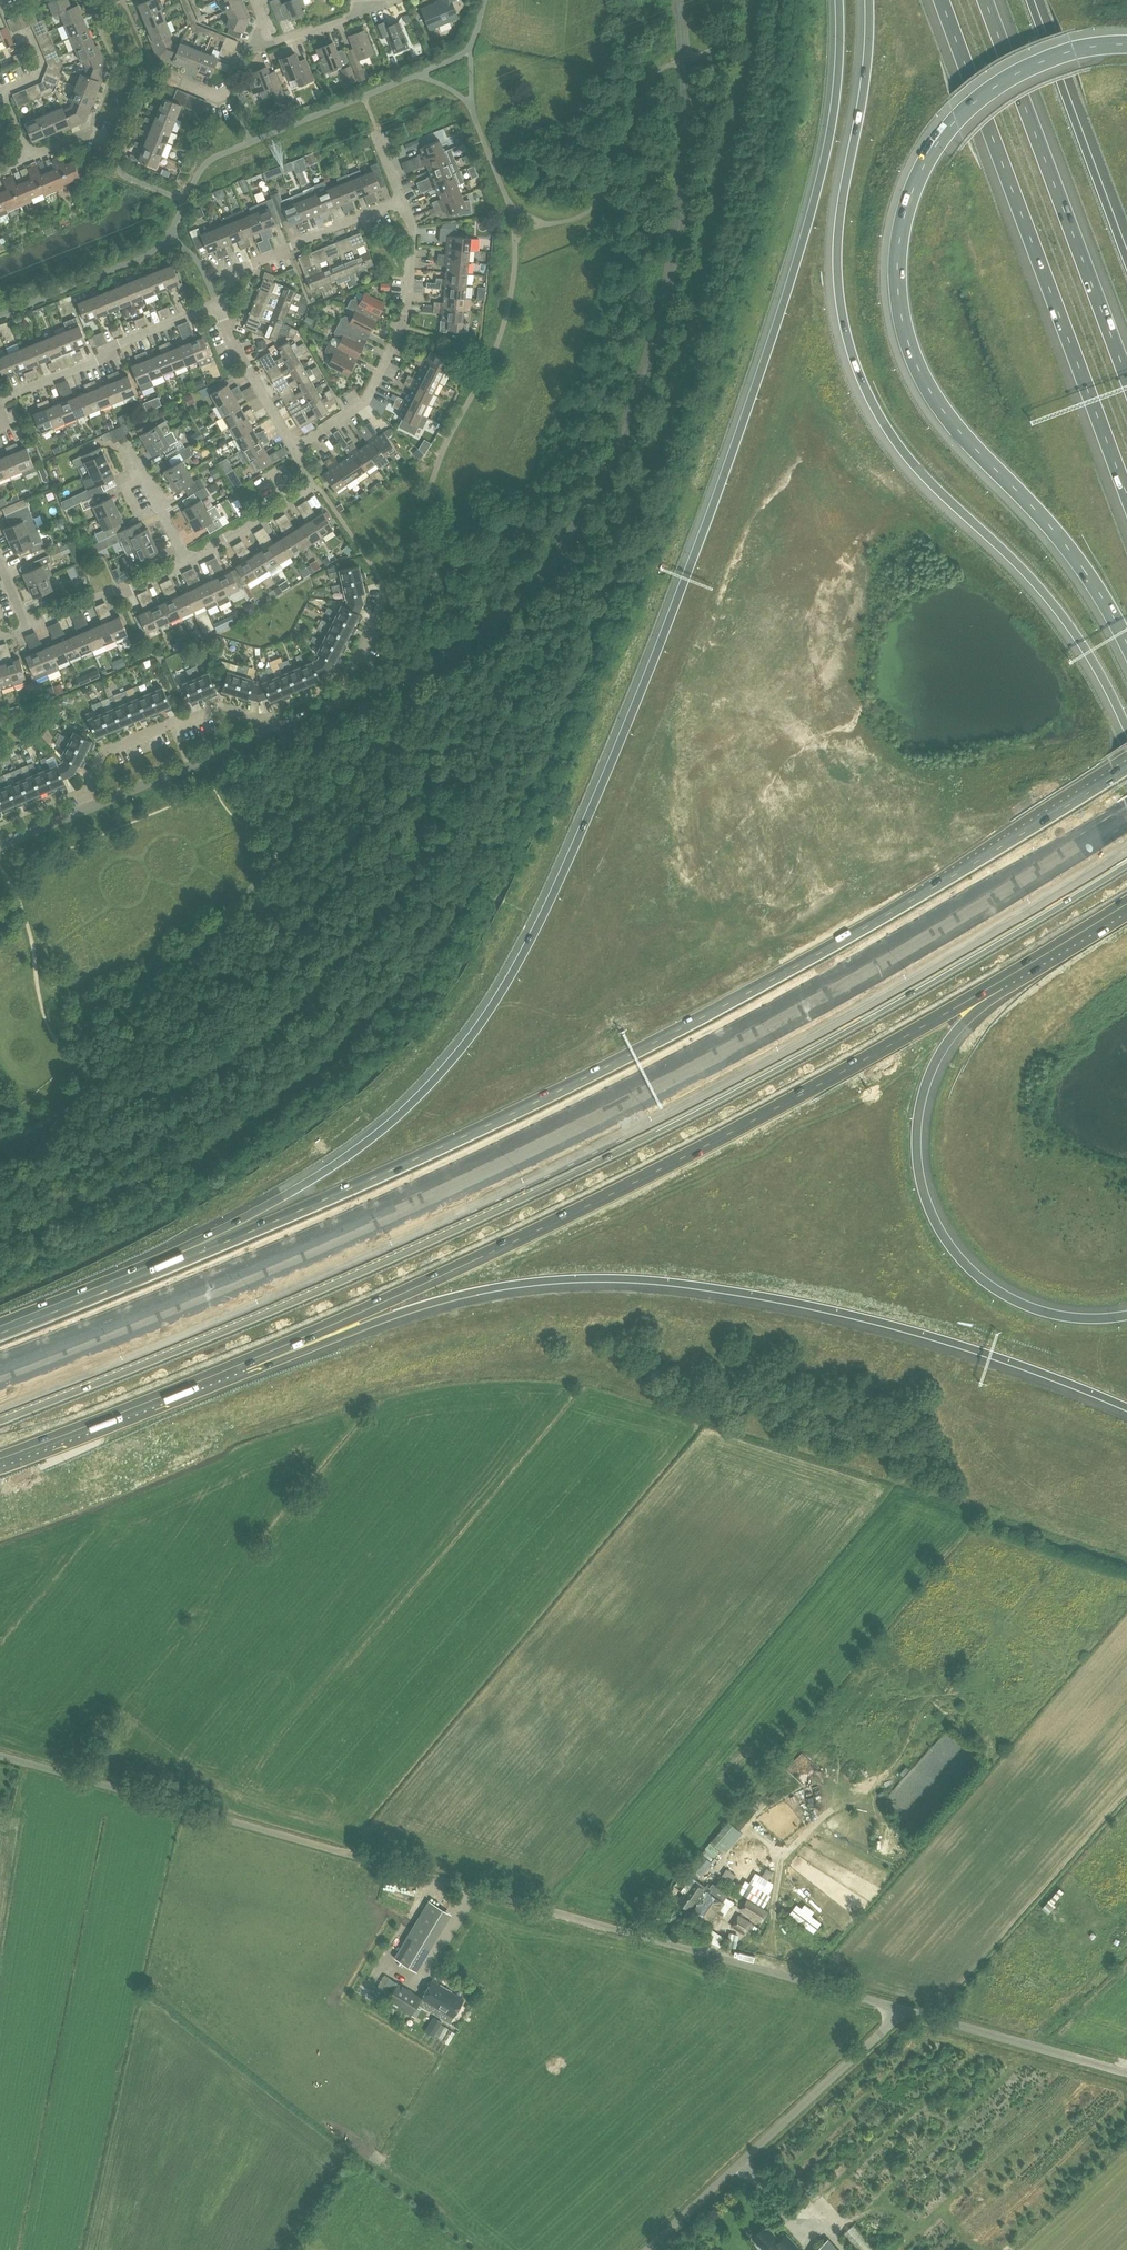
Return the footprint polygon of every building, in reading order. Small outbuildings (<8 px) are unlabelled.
[(60,12),(72,7),(69,0),(54,0),(48,2),(54,15),(60,12)] [(161,9),(157,0),(149,0),(138,5),(143,17),(161,9)] [(224,11),(244,2),(243,0),(219,0),(224,11)] [(281,3),(279,0),(272,0),(270,1),(278,21),(286,18),(291,16),(292,18),(305,13),(304,10),(305,9),(304,8),(303,8),(302,6),(309,3),(310,1),(310,0),(289,0),(281,3)] [(421,8),(429,29),(458,18),(451,1),(455,0),(440,0),(440,1),(421,8)] [(250,17),(244,2),(224,11),(224,12),(226,11),(229,17),(250,17)] [(65,25),(83,17),(78,4),(72,7),(60,12),(65,25)] [(32,9),(26,12),(28,18),(35,15),(32,9)] [(166,22),(161,9),(143,17),(148,29),(166,22)] [(26,12),(19,15),(25,27),(28,26),(31,24),(28,18),(26,12)] [(19,15),(13,17),(18,30),(22,29),(25,27),(19,15)] [(18,30),(13,17),(7,20),(12,33),(15,31),(18,30)] [(88,29),(83,17),(65,25),(70,37),(88,29)] [(250,17),(229,17),(228,20),(226,25),(230,27),(227,33),(240,38),(242,31),(244,32),(250,17)] [(392,48),(397,46),(399,52),(412,47),(414,42),(410,32),(403,35),(398,21),(388,26),(386,21),(375,25),(380,38),(387,35),(392,48)] [(37,22),(31,24),(34,31),(40,28),(37,22)] [(172,34),(166,22),(148,29),(150,34),(148,35),(151,43),(169,35),(172,34)] [(3,40),(6,47),(13,44),(5,27),(0,29),(0,41),(3,40)] [(93,41),(88,29),(70,37),(75,49),(93,41)] [(346,49),(349,56),(355,71),(362,68),(358,59),(373,53),(364,30),(348,36),(352,47),(346,49)] [(172,42),(169,35),(151,43),(157,57),(172,63),(180,43),(179,45),(172,42)] [(224,41),(224,42),(236,47),(238,41),(226,36),(224,41)] [(45,40),(48,46),(54,44),(51,38),(45,40)] [(48,46),(45,40),(39,43),(42,49),(48,46)] [(95,45),(93,41),(75,49),(81,61),(83,60),(101,52),(98,44),(95,45)] [(224,42),(221,48),(234,53),(236,47),(224,42)] [(336,52),(336,50),(332,42),(317,49),(322,62),(320,63),(323,72),(341,64),(341,63),(347,61),(342,50),(336,52)] [(181,64),(185,66),(193,48),(180,43),(172,63),(180,67),(181,64)] [(205,53),(193,48),(185,66),(198,71),(205,53)] [(231,59),(234,53),(221,48),(219,54),(231,59)] [(107,67),(101,52),(83,60),(86,67),(83,74),(102,81),(107,67)] [(218,58),(205,53),(198,71),(210,76),(214,66),(217,60),(218,58)] [(300,67),(295,53),(279,59),(288,80),(295,77),(299,86),(313,80),(307,64),(300,67)] [(219,54),(218,58),(217,60),(229,64),(231,59),(219,54)] [(55,58),(57,64),(58,67),(63,65),(59,56),(55,58)] [(229,64),(217,60),(214,66),(226,71),(229,64)] [(349,66),(341,69),(347,84),(355,81),(349,66)] [(45,73),(59,79),(62,72),(47,67),(45,73)] [(254,78),(248,81),(254,94),(274,86),(275,90),(281,87),(276,75),(270,77),(266,67),(252,72),(254,78)] [(45,73),(42,80),(56,85),(59,79),(45,73)] [(81,73),(76,85),(94,93),(95,89),(98,90),(102,81),(83,74),(81,73)] [(41,82),(38,83),(41,91),(47,89),(46,85),(41,82)] [(73,100),(91,107),(94,98),(92,97),(94,93),(76,85),(70,98),(73,100)] [(47,89),(41,91),(43,96),(51,92),(50,88),(47,89)] [(28,95),(25,89),(13,94),(18,106),(31,101),(28,95)] [(177,89),(172,101),(179,104),(184,92),(177,89)] [(190,94),(184,92),(179,104),(182,105),(185,107),(190,94)] [(195,97),(190,94),(185,107),(190,109),(195,97)] [(201,99),(195,97),(190,109),(196,111),(201,99)] [(179,104),(172,101),(163,98),(159,108),(151,105),(149,108),(158,112),(176,119),(182,105),(179,104)] [(207,101),(201,99),(196,111),(202,114),(207,101)] [(85,121),(91,107),(73,100),(70,106),(63,109),(71,128),(85,121)] [(71,128),(63,109),(62,107),(50,112),(57,130),(61,129),(63,131),(71,128)] [(45,136),(57,130),(50,112),(37,117),(45,136)] [(144,121),(153,124),(171,132),(176,119),(158,112),(154,120),(146,117),(144,121)] [(33,141),(45,136),(37,117),(25,123),(33,141)] [(404,122),(396,125),(402,138),(409,135),(404,122)] [(166,144),(171,132),(153,124),(149,133),(141,129),(139,133),(148,137),(166,144)] [(3,156),(10,138),(3,135),(0,142),(0,155),(3,156)] [(161,156),(166,144),(148,137),(144,145),(136,142),(134,145),(143,149),(161,156)] [(408,151),(420,145),(418,139),(405,144),(408,151)] [(416,163),(444,151),(439,140),(420,148),(423,154),(414,158),(416,163)] [(161,156),(143,149),(139,157),(131,154),(129,158),(138,161),(139,160),(156,167),(161,156)] [(429,170),(448,162),(454,160),(450,149),(444,151),(416,163),(418,168),(427,164),(429,170)] [(305,156),(309,165),(317,162),(313,152),(305,156)] [(61,155),(57,157),(69,185),(68,182),(79,177),(81,180),(87,177),(82,164),(76,166),(73,160),(65,163),(61,155)] [(56,190),(69,185),(57,157),(52,159),(56,168),(48,171),(56,190)] [(286,164),(289,172),(294,169),(291,162),(286,164)] [(417,182),(419,187),(453,174),(448,162),(429,170),(431,176),(417,182)] [(372,170),(362,175),(369,193),(380,188),(380,187),(386,184),(377,163),(370,165),(372,170)] [(44,195),(56,190),(48,171),(41,174),(37,165),(32,167),(44,195)] [(44,196),(44,195),(32,167),(27,169),(31,178),(24,181),(32,201),(32,200),(31,198),(43,193),(44,196)] [(369,193),(362,175),(360,171),(349,175),(358,197),(369,193)] [(438,192),(458,185),(463,183),(458,171),(453,174),(419,187),(421,192),(436,186),(438,192)] [(353,203),(351,200),(358,197),(349,175),(348,174),(337,179),(339,184),(350,211),(355,209),(353,203)] [(19,206),(32,201),(24,181),(16,184),(13,175),(8,178),(19,206)] [(0,191),(0,194),(7,211),(19,206),(8,178),(3,180),(6,189),(0,191)] [(328,188),(335,206),(341,204),(343,207),(345,213),(350,211),(339,184),(328,188)] [(314,187),(317,193),(324,211),(335,206),(328,188),(322,191),(320,185),(314,187)] [(462,196),(458,185),(438,192),(441,198),(432,202),(434,207),(462,196)] [(301,220),(294,202),(292,197),(283,201),(278,191),(271,194),(273,199),(282,221),(283,222),(288,220),(290,224),(301,220)] [(313,215),(324,211),(317,193),(306,198),(313,215)] [(7,211),(0,194),(0,217),(8,214),(7,211)] [(462,196),(434,207),(436,212),(445,209),(447,215),(457,211),(458,214),(472,213),(471,199),(464,200),(462,196)] [(313,215),(306,198),(294,202),(301,220),(313,215)] [(276,224),(282,221),(273,199),(255,206),(265,229),(276,224)] [(253,234),(265,229),(255,206),(249,208),(252,214),(246,216),(253,234)] [(201,208),(195,211),(198,218),(205,216),(201,208)] [(235,220),(242,238),(253,234),(246,216),(235,220)] [(231,243),(242,238),(235,220),(224,225),(231,243)] [(224,225),(213,230),(220,247),(231,243),(224,225)] [(449,248),(469,250),(471,238),(455,236),(456,229),(441,228),(439,241),(449,242),(449,248)] [(208,252),(220,247),(213,230),(201,234),(208,252)] [(360,232),(348,237),(360,269),(373,264),(368,252),(360,255),(357,248),(365,244),(360,232)] [(348,274),(360,269),(348,237),(335,242),(348,274)] [(335,242),(323,247),(336,279),(348,274),(335,242)] [(323,247),(310,252),(323,284),(336,279),(323,247)] [(438,259),(468,262),(469,250),(449,248),(448,254),(438,254),(438,259)] [(311,289),(323,284),(310,252),(298,257),(311,289)] [(467,274),(468,262),(438,259),(437,265),(447,265),(446,272),(467,274)] [(161,269),(168,287),(177,284),(180,289),(184,288),(182,282),(180,282),(173,264),(161,269)] [(161,269),(149,274),(156,292),(168,287),(161,269)] [(436,283),(466,286),(467,274),(446,272),(446,278),(436,277),(436,283)] [(137,279),(144,297),(156,292),(149,274),(137,279)] [(264,278),(259,290),(291,303),(299,306),(305,309),(307,304),(301,302),(301,301),(293,298),(296,290),(284,285),(280,294),(273,291),(276,282),(264,278)] [(137,279),(125,284),(132,302),(144,297),(137,279)] [(444,296),(465,298),(466,286),(436,283),(435,288),(445,289),(444,296)] [(125,284),(113,289),(121,307),(132,302),(125,284)] [(485,287),(478,287),(477,298),(484,299),(485,287)] [(101,293),(109,311),(121,307),(113,289),(101,293)] [(259,290),(254,303),(286,315),(291,303),(259,290)] [(101,293),(89,298),(97,316),(109,311),(101,293)] [(347,307),(375,321),(376,321),(367,317),(370,311),(379,315),(380,311),(382,311),(383,308),(383,307),(385,303),(365,293),(361,301),(355,298),(351,299),(347,307)] [(433,307),(464,310),(469,310),(470,298),(465,298),(444,296),(444,302),(434,301),(433,307)] [(71,297),(66,300),(69,308),(75,306),(71,297)] [(97,316),(89,298),(78,303),(85,321),(97,316)] [(291,327),(291,326),(283,323),(286,315),(254,303),(249,315),(295,334),(297,329),(291,327)] [(342,317),(338,325),(366,339),(367,338),(358,334),(361,328),(369,333),(371,329),(373,328),(374,326),(374,325),(375,321),(347,307),(355,311),(352,318),(346,316),(342,317)] [(464,310),(433,307),(433,312),(443,313),(442,320),(463,322),(464,310)] [(279,333),(287,336),(294,338),(295,334),(249,315),(244,328),(276,341),(279,333)] [(67,330),(75,348),(86,343),(79,325),(76,318),(65,323),(67,330)] [(329,342),(357,357),(359,353),(361,353),(362,351),(361,349),(363,345),(355,341),(357,335),(366,340),(366,339),(338,325),(334,332),(335,337),(341,340),(338,347),(329,342)] [(56,335),(63,353),(75,348),(67,330),(56,335)] [(193,332),(188,334),(190,339),(198,359),(201,366),(213,361),(203,337),(196,339),(193,332)] [(44,340),(51,358),(63,353),(56,335),(44,340)] [(185,344),(179,346),(186,364),(198,359),(190,339),(184,341),(185,344)] [(32,344),(39,362),(51,358),(44,340),(32,344)] [(266,348),(266,340),(257,341),(257,348),(266,348)] [(186,364),(179,346),(170,350),(169,347),(171,346),(169,341),(164,343),(174,369),(186,364)] [(266,370),(295,353),(289,341),(277,347),(282,356),(275,360),(270,352),(259,358),(266,370)] [(357,357),(329,342),(325,350),(326,354),(332,357),(328,365),(348,375),(350,371),(352,371),(353,369),(352,367),(354,363),(346,359),(349,353),(357,357)] [(161,353),(155,356),(162,374),(174,369),(164,343),(158,346),(161,353)] [(20,349),(27,367),(39,362),(32,344),(20,349)] [(416,358),(444,372),(449,361),(445,358),(448,352),(435,346),(432,352),(431,351),(428,357),(419,353),(416,358)] [(27,367),(20,349),(8,354),(15,372),(27,367)] [(146,351),(140,353),(150,379),(162,374),(155,356),(146,359),(145,357),(148,356),(146,351)] [(139,384),(150,379),(140,353),(135,355),(138,363),(131,366),(139,384)] [(302,364),(295,353),(266,370),(272,381),(302,364)] [(8,354),(0,357),(0,369),(1,371),(3,377),(1,378),(4,384),(8,382),(6,376),(15,372),(8,354)] [(444,372),(416,358),(414,363),(423,367),(420,373),(438,382),(444,372)] [(272,381),(279,393),(309,376),(302,364),(272,381)] [(438,382),(420,373),(417,379),(408,374),(406,379),(433,393),(438,382)] [(116,380),(123,398),(135,393),(128,375),(116,380)] [(309,376),(279,393),(286,405),(315,387),(309,376)] [(433,393),(406,379),(403,384),(412,389),(409,394),(428,404),(433,393)] [(123,398),(116,380),(104,385),(112,403),(123,398)] [(210,394),(222,387),(220,382),(207,387),(210,394)] [(217,405),(234,395),(227,384),(210,394),(217,405)] [(104,385),(92,390),(100,408),(112,403),(104,385)] [(322,399),(315,387),(286,405),(292,416),(322,399)] [(68,397),(69,399),(76,418),(88,413),(81,395),(72,398),(71,395),(73,395),(71,390),(66,392),(68,397)] [(81,395),(88,413),(100,408),(92,390),(81,395)] [(428,404),(409,394),(406,400),(397,396),(395,401),(422,415),(428,404)] [(191,395),(185,398),(189,405),(195,402),(191,395)] [(234,395),(217,405),(223,416),(240,406),(234,395)] [(57,404),(64,422),(76,418),(69,399),(57,404)] [(322,399),(292,416),(299,428),(329,411),(322,399)] [(152,409),(149,401),(144,403),(147,411),(152,409)] [(422,415),(395,401),(392,406),(401,410),(398,416),(417,426),(422,415)] [(57,404),(45,409),(52,427),(64,422),(57,404)] [(240,406),(223,416),(230,427),(247,417),(240,406)] [(52,427),(45,409),(33,414),(41,432),(52,427)] [(247,417),(230,427),(236,438),(253,428),(247,417)] [(146,445),(163,435),(154,420),(137,430),(146,445)] [(384,432),(378,436),(376,434),(377,432),(370,422),(364,426),(385,456),(396,449),(384,432)] [(212,436),(205,426),(200,429),(206,440),(212,436)] [(364,446),(375,463),(379,469),(389,462),(385,456),(364,426),(358,430),(365,439),(367,440),(369,442),(364,446)] [(253,428),(236,438),(242,449),(259,439),(253,428)] [(198,430),(189,436),(193,443),(202,437),(198,430)] [(109,432),(101,435),(104,441),(112,438),(109,432)] [(163,435),(146,445),(152,455),(169,445),(163,435)] [(259,439),(242,449),(249,460),(266,450),(259,439)] [(174,442),(179,451),(183,449),(178,440),(174,442)] [(364,446),(358,450),(353,441),(348,445),(366,470),(375,463),(364,446)] [(356,477),(366,470),(348,445),(344,448),(349,456),(344,459),(356,477)] [(27,447),(15,452),(22,470),(34,465),(27,447)] [(103,453),(100,447),(72,460),(75,466),(84,462),(90,473),(109,464),(103,453)] [(188,457),(183,449),(179,451),(184,460),(188,457)] [(266,450),(249,460),(255,471),(279,457),(276,452),(269,456),(266,450)] [(10,475),(22,470),(15,452),(3,457),(10,475)] [(328,458),(346,483),(356,477),(344,459),(338,463),(333,455),(328,458)] [(0,458),(0,479),(10,475),(3,457),(0,458)] [(346,483),(328,458),(324,461),(329,469),(324,473),(335,491),(346,483)] [(164,471),(165,471),(163,472),(163,475),(166,480),(169,481),(170,480),(170,481),(188,471),(182,461),(164,471)] [(109,464),(90,473),(95,485),(86,489),(90,497),(94,495),(104,491),(100,483),(114,476),(109,464)] [(221,473),(217,466),(210,470),(214,477),(221,473)] [(170,481),(171,482),(169,482),(169,485),(172,490),(174,491),(176,490),(176,491),(194,481),(188,471),(170,481)] [(196,480),(201,488),(204,486),(199,477),(196,480)] [(211,493),(219,488),(216,482),(207,487),(211,493)] [(189,520),(207,510),(201,500),(209,495),(205,486),(194,492),(199,501),(183,510),(189,520)] [(64,509),(77,503),(73,495),(61,501),(64,509)] [(93,506),(98,517),(117,508),(112,496),(98,503),(94,495),(90,497),(80,502),(84,510),(93,506)] [(3,509),(5,515),(23,507),(28,505),(25,499),(3,509)] [(4,528),(9,541),(38,529),(28,505),(23,507),(5,515),(10,526),(4,528)] [(215,505),(207,510),(189,520),(195,530),(215,519),(219,527),(223,525),(219,518),(222,517),(215,505)] [(99,541),(112,534),(116,533),(123,529),(119,522),(123,520),(117,508),(98,517),(104,529),(95,533),(99,541)] [(307,512),(312,519),(322,535),(333,528),(323,512),(317,516),(313,509),(307,512)] [(307,522),(301,525),(311,542),(322,535),(312,519),(307,512),(302,515),(307,522)] [(140,522),(123,529),(116,533),(119,541),(120,540),(126,552),(134,548),(134,549),(153,539),(147,528),(143,529),(140,522)] [(286,525),(301,549),(311,542),(301,525),(295,529),(291,522),(286,525)] [(285,535),(280,539),(290,555),(301,549),(286,525),(281,528),(285,535)] [(38,529),(9,541),(14,553),(28,547),(31,553),(46,547),(43,540),(38,529)] [(159,551),(153,539),(134,549),(139,560),(130,564),(133,571),(147,564),(145,558),(159,551)] [(280,539),(269,546),(279,562),(290,555),(280,539)] [(98,551),(104,548),(101,540),(99,541),(95,543),(98,551)] [(54,559),(71,552),(67,543),(50,550),(54,559)] [(268,569),(279,562),(269,546),(267,543),(262,546),(264,549),(258,552),(268,569)] [(342,550),(349,555),(353,550),(347,544),(342,550)] [(248,549),(243,552),(246,556),(258,575),(268,569),(258,552),(252,556),(248,549)] [(52,574),(47,563),(52,561),(49,555),(35,561),(37,567),(23,573),(28,585),(47,576),(52,574)] [(246,583),(247,582),(257,576),(258,575),(246,556),(241,560),(242,562),(241,563),(236,566),(237,567),(237,568),(234,569),(243,585),(246,583)] [(312,564),(316,571),(322,567),(318,559),(311,563),(312,564)] [(81,562),(74,565),(79,578),(87,575),(81,562)] [(299,568),(305,578),(309,575),(312,573),(308,567),(307,567),(305,564),(299,568)] [(342,583),(362,579),(366,578),(365,575),(364,575),(364,573),(361,573),(359,565),(339,570),(328,573),(330,578),(341,576),(342,583)] [(221,566),(216,569),(228,594),(239,588),(239,587),(243,585),(234,569),(231,571),(224,574),(221,566)] [(228,594),(216,569),(210,571),(214,579),(208,581),(216,599),(218,604),(219,605),(230,600),(227,594),(228,594)] [(117,582),(129,577),(126,570),(120,573),(114,576),(117,582)] [(33,597),(44,593),(46,599),(64,591),(62,585),(53,589),(47,576),(28,585),(33,597)] [(195,584),(196,587),(204,605),(207,610),(218,604),(216,599),(208,581),(202,584),(198,577),(193,579),(195,584)] [(346,596),(347,602),(363,604),(361,593),(365,592),(369,591),(368,588),(367,588),(366,586),(364,586),(362,579),(342,583),(331,586),(333,591),(344,589),(346,596)] [(204,605),(196,587),(185,592),(193,610),(204,605)] [(185,592),(173,598),(181,616),(193,610),(185,592)] [(161,603),(170,621),(181,616),(173,598),(161,603)] [(325,612),(335,617),(353,626),(356,619),(359,621),(360,618),(361,619),(363,616),(359,614),(358,613),(363,604),(347,602),(345,606),(341,605),(338,612),(328,607),(325,612)] [(161,603),(150,609),(158,627),(170,621),(161,603)] [(152,629),(158,627),(150,609),(138,614),(146,632),(152,629)] [(110,611),(105,613),(115,639),(127,634),(120,616),(110,620),(109,617),(112,616),(110,611)] [(99,616),(102,623),(96,626),(104,644),(115,639),(105,613),(99,616)] [(236,613),(225,619),(228,625),(240,620),(236,613)] [(138,614),(134,616),(142,634),(146,632),(138,614)] [(319,624),(347,638),(350,631),(353,633),(354,630),(355,630),(356,628),(353,626),(335,617),(331,624),(321,619),(319,624)] [(87,621),(81,623),(92,649),(104,644),(96,626),(87,630),(86,627),(89,626),(87,621)] [(76,626),(79,633),(73,636),(80,654),(92,649),(81,623),(76,626)] [(347,638),(319,624),(316,629),(326,634),(323,641),(340,650),(344,652),(345,649),(344,649),(346,646),(343,645),(347,638)] [(63,631),(58,633),(68,659),(80,654),(73,636),(66,639),(63,631)] [(52,636),(55,643),(49,646),(57,664),(68,659),(58,633),(52,636)] [(320,655),(318,660),(329,672),(334,662),(338,664),(339,661),(338,661),(340,658),(337,657),(340,650),(323,641),(313,635),(310,640),(320,645),(317,653),(320,655)] [(40,641),(34,643),(47,673),(58,668),(57,664),(49,646),(43,649),(40,641)] [(31,651),(32,653),(26,656),(35,678),(47,673),(34,643),(29,646),(31,651)] [(7,659),(5,654),(0,656),(0,660),(0,661),(1,661),(1,664),(0,664),(0,682),(1,684),(13,681),(7,662),(6,659),(7,659)] [(329,672),(318,660),(312,662),(312,661),(305,664),(300,654),(295,656),(300,666),(307,685),(314,682),(315,685),(318,684),(319,685),(321,684),(320,680),(318,676),(329,672)] [(26,680),(25,677),(20,658),(7,662),(13,681),(14,684),(26,680)] [(122,658),(116,661),(119,668),(126,665),(122,658)] [(309,689),(307,685),(300,666),(293,669),(288,659),(283,661),(295,690),(302,687),(303,690),(306,689),(306,690),(309,689)] [(295,690),(283,661),(278,663),(282,674),(275,677),(283,695),(284,699),(287,698),(287,697),(289,696),(288,693),(295,690)] [(235,694),(244,665),(239,663),(238,665),(230,663),(228,671),(221,694),(224,695),(224,694),(227,695),(228,692),(235,694)] [(196,665),(191,667),(203,696),(210,693),(212,696),(214,695),(215,696),(217,695),(216,691),(216,690),(208,672),(201,675),(196,665)] [(258,701),(257,685),(252,683),(254,679),(246,677),(249,666),(244,665),(235,694),(242,697),(241,699),(244,700),(243,702),(246,702),(248,698),(258,701)] [(257,685),(258,701),(268,697),(270,701),(272,704),(275,703),(274,702),(277,701),(276,698),(283,695),(275,677),(271,666),(266,669),(270,679),(262,682),(263,683),(257,685)] [(203,696),(191,667),(186,669),(190,680),(183,683),(193,705),(195,704),(195,703),(197,702),(196,699),(203,696)] [(100,677),(98,673),(97,669),(89,673),(92,680),(100,677)] [(76,679),(78,683),(80,686),(92,680),(89,673),(76,679)] [(145,682),(150,692),(157,710),(164,707),(166,710),(168,709),(169,710),(171,709),(170,705),(162,687),(155,690),(150,680),(145,682)] [(54,685),(57,693),(64,690),(60,683),(54,685)] [(159,714),(157,710),(150,692),(142,695),(138,685),(133,687),(137,697),(145,716),(152,713),(153,715),(156,714),(157,715),(159,714)] [(121,692),(125,702),(133,721),(140,718),(141,720),(144,719),(144,721),(147,719),(145,716),(137,697),(130,700),(126,690),(121,692)] [(135,725),(133,721),(125,702),(118,705),(113,695),(108,697),(113,708),(121,726),(128,723),(129,726),(131,725),(132,726),(135,725)] [(101,700),(96,702),(108,731),(115,728),(116,731),(119,730),(120,731),(122,730),(121,726),(113,708),(106,711),(101,700)] [(108,731),(96,702),(91,704),(95,715),(88,718),(96,736),(97,740),(100,739),(100,738),(102,737),(101,734),(108,731)] [(60,733),(57,738),(85,753),(89,746),(91,747),(92,745),(93,745),(94,745),(94,744),(95,743),(74,731),(70,738),(60,733)] [(82,759),(85,753),(57,738),(55,743),(65,748),(61,755),(65,757),(62,762),(73,774),(78,764),(83,766),(84,764),(83,763),(84,761),(82,759)] [(40,759),(44,769),(52,788),(59,785),(60,787),(63,786),(63,787),(66,786),(66,785),(63,778),(73,774),(62,762),(57,765),(57,764),(50,767),(45,757),(40,759)] [(54,791),(52,788),(44,769),(37,772),(33,762),(28,764),(32,774),(40,793),(47,790),(48,792),(51,791),(51,792),(54,791)] [(21,767),(15,769),(28,798),(35,795),(36,798),(39,797),(39,798),(42,796),(40,793),(32,774),(25,777),(21,767)] [(28,798),(15,769),(10,771),(15,782),(8,785),(15,803),(17,807),(19,806),(19,805),(22,804),(20,801),(28,798)] [(0,788),(0,801),(3,808),(5,812),(7,811),(7,810),(9,809),(8,806),(15,803),(8,785),(3,774),(0,776),(0,781),(2,787),(0,788)] [(741,1828),(752,1815),(743,1808),(714,1841),(726,1852),(744,1831),(741,1828)] [(767,1868),(755,1887),(762,1891),(773,1872),(767,1868)] [(723,1875),(732,1881),(736,1875),(727,1869),(723,1875)] [(709,1883),(705,1888),(696,1901),(699,1903),(696,1909),(713,1920),(716,1915),(721,1918),(724,1913),(719,1910),(725,1901),(724,1901),(729,1894),(713,1883),(711,1885),(709,1883)] [(415,1969),(450,1911),(428,1898),(393,1955),(415,1969)] [(749,1899),(742,1910),(763,1924),(770,1913),(749,1899)] [(738,1914),(737,1917),(732,1922),(730,1925),(746,1935),(749,1929),(751,1930),(753,1927),(752,1925),(753,1923),(738,1914)] [(422,1997),(424,1998),(421,2005),(450,2022),(454,2016),(457,2011),(458,2011),(460,2007),(460,2006),(464,1999),(432,1980),(422,1996),(422,1997)] [(411,2015),(422,1997),(422,1996),(397,1981),(384,2004),(382,2007),(393,2014),(395,2011),(397,2006),(402,2009),(400,2014),(408,2020),(411,2015)] [(797,2245),(787,2234),(780,2240),(766,2225),(753,2238),(758,2243),(756,2245),(761,2249),(763,2249),(764,2249),(792,2249),(797,2245)] [(829,2239),(816,2249),(839,2249),(829,2239)]
